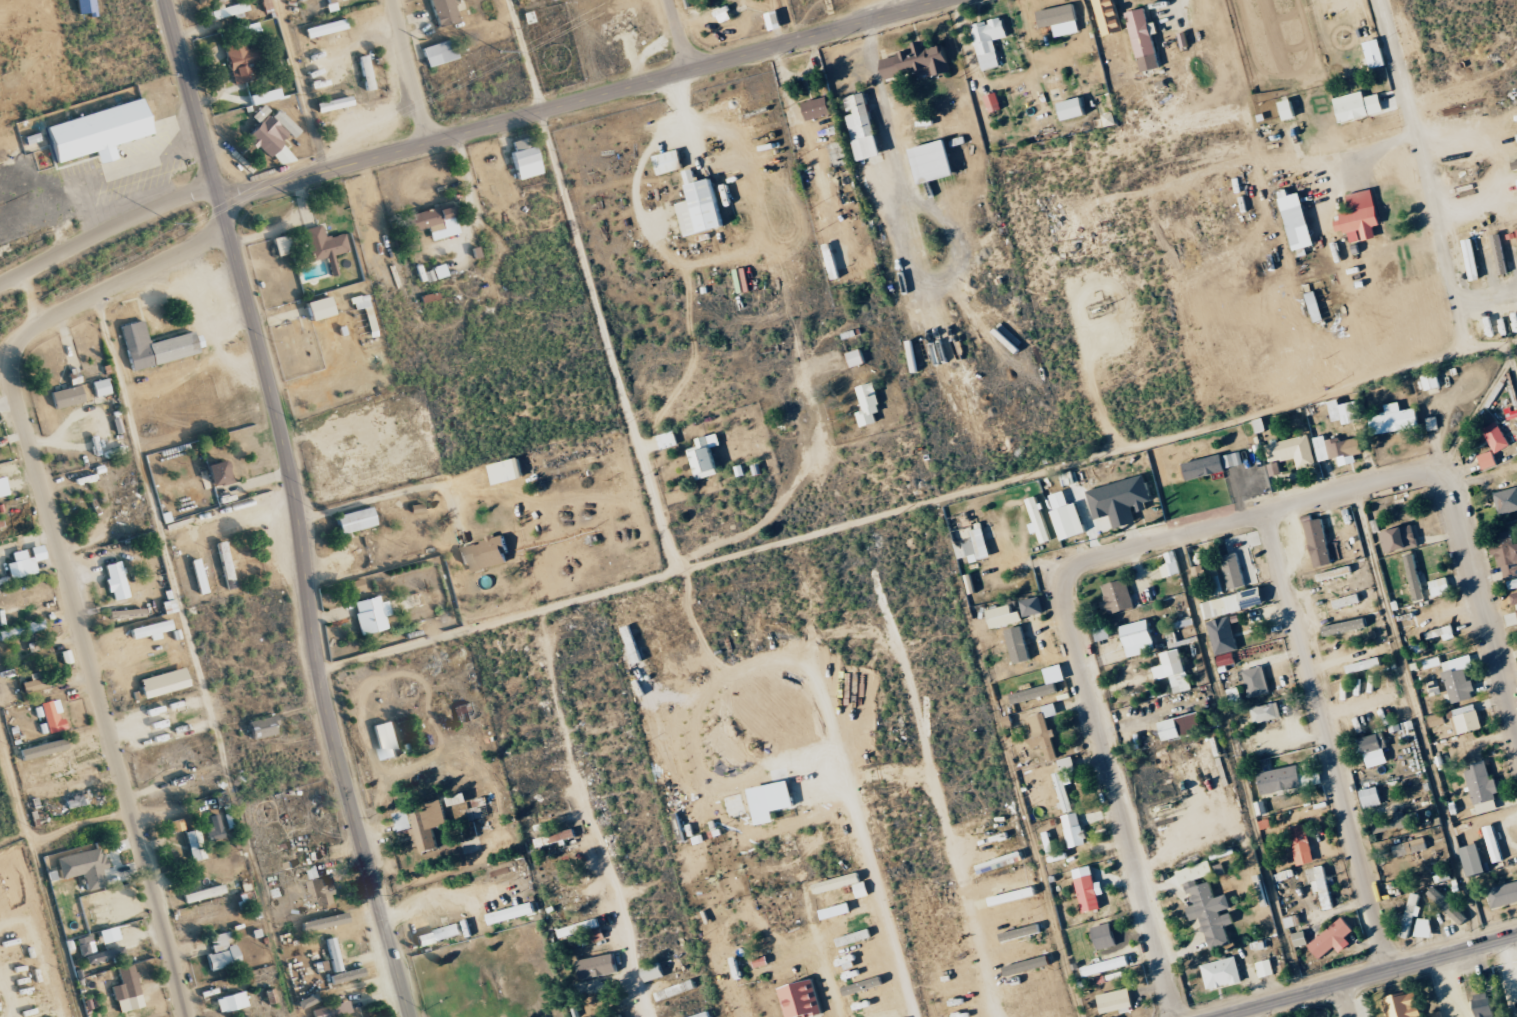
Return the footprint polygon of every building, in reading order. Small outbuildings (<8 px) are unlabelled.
[(78,16),(96,14),(94,0),(77,0),(78,16)] [(452,0),(429,0),(439,28),(459,21),(452,0)] [(1104,37),(1126,32),(1117,0),(1094,0),(1104,37)] [(208,22),(249,12),(246,1),(217,8),(217,9),(206,12),(208,22)] [(1041,29),(1054,26),(1056,37),(1081,32),(1075,4),(1038,12),(1041,29)] [(716,10),(720,23),(732,20),(729,7),(716,10)] [(1127,14),(1142,73),(1162,68),(1147,8),(1127,14)] [(784,28),(779,11),(767,15),(772,31),(784,28)] [(1001,67),(995,40),(1008,37),(1004,17),(990,20),(990,22),(972,25),(981,71),(1001,67)] [(305,27),(307,37),(347,30),(346,21),(305,27)] [(258,30),(256,23),(243,27),(245,34),(258,30)] [(246,49),(243,37),(224,41),(232,84),(259,78),(257,67),(261,66),(257,46),(246,49)] [(428,68),(458,58),(451,39),(422,48),(428,68)] [(1372,69),(1387,66),(1380,39),(1365,43),(1372,69)] [(888,80),(931,69),(933,77),(952,73),(944,41),(916,48),(917,50),(882,59),(888,80)] [(366,91),(374,89),(366,56),(359,58),(366,91)] [(1048,84),(1053,102),(1068,98),(1065,87),(1060,88),(1059,81),(1048,84)] [(281,98),(278,88),(249,96),(252,106),(281,98)] [(1365,98),(1363,91),(1335,98),(1341,123),(1396,110),(1391,91),(1365,98)] [(859,162),(881,157),(868,93),(844,98),(848,114),(859,162)] [(991,114),(1002,110),(997,93),(985,96),(991,114)] [(353,106),(351,96),(316,103),(318,112),(353,106)] [(803,103),(808,121),(833,114),(829,97),(803,103)] [(1060,102),(1064,121),(1087,116),(1084,98),(1060,102)] [(1286,121),(1297,118),(1292,99),(1281,102),(1286,121)] [(153,135),(144,100),(47,125),(57,162),(96,152),(98,164),(117,159),(114,145),(153,135)] [(300,131),(278,110),(272,116),(261,106),(252,116),(260,123),(246,138),(268,158),(289,136),(292,139),(300,131)] [(541,174),(533,137),(513,142),(515,152),(512,153),(518,179),(541,174)] [(956,177),(948,141),(912,150),(921,185),(956,177)] [(660,176),(685,170),(680,150),(655,156),(660,176)] [(726,228),(715,179),(697,183),(694,169),(685,171),(692,201),(679,204),(687,237),(726,228)] [(1315,246),(1303,193),(1290,196),(1288,190),(1279,192),(1293,251),(1315,246)] [(1348,195),(1352,215),(1335,218),(1339,234),(1350,231),(1352,243),(1363,241),(1363,242),(1378,240),(1375,227),(1381,226),(1374,190),(1348,195)] [(431,241),(460,233),(452,204),(407,217),(411,232),(428,227),(431,241)] [(326,257),(331,276),(338,274),(333,255),(348,251),(344,233),(324,238),(321,225),(304,230),(311,261),(326,257)] [(273,238),(277,256),(292,252),(288,234),(273,238)] [(1498,276),(1507,275),(1502,234),(1492,236),(1498,276)] [(1481,280),(1473,239),(1464,241),(1472,282),(1481,280)] [(447,276),(444,264),(432,267),(435,279),(447,276)] [(1314,323),(1324,321),(1317,291),(1307,294),(1314,323)] [(307,302),(312,320),(335,314),(330,295),(307,302)] [(120,326),(130,369),(204,352),(200,331),(148,343),(143,320),(120,326)] [(1023,344),(1002,324),(994,333),(1015,353),(1023,344)] [(853,368),(866,363),(862,349),(848,353),(853,368)] [(1423,376),(1427,391),(1442,387),(1438,372),(1423,376)] [(92,382),(96,397),(111,393),(106,378),(92,382)] [(864,411),(857,413),(862,427),(878,423),(876,414),(883,412),(875,382),(858,387),(864,411)] [(51,392),(55,409),(84,401),(80,385),(51,392)] [(1340,405),(1345,425),(1363,421),(1358,401),(1340,405)] [(1375,436),(1421,426),(1417,407),(1402,411),(1400,402),(1385,405),(1387,413),(1371,416),(1375,436)] [(1425,418),(1427,431),(1438,429),(1436,416),(1425,418)] [(1258,433),(1267,431),(1263,418),(1255,421),(1258,433)] [(1511,446),(1498,422),(1483,429),(1495,453),(1511,446)] [(697,439),(699,446),(688,449),(697,480),(721,473),(714,447),(721,445),(718,433),(697,439)] [(1266,444),(1269,463),(1296,458),(1298,469),(1315,466),(1309,436),(1266,444)] [(1361,437),(1340,441),(1340,437),(1325,441),(1324,436),(1314,438),(1319,462),(1338,458),(1340,466),(1357,463),(1355,455),(1364,453),(1361,437)] [(1227,468),(1244,464),(1241,451),(1224,456),(1227,468)] [(1479,456),(1484,471),(1499,465),(1494,451),(1479,456)] [(1226,473),(1223,455),(1185,462),(1188,480),(1226,473)] [(524,479),(520,458),(490,464),(494,484),(524,479)] [(232,481),(227,460),(207,465),(213,487),(232,481)] [(1269,466),(1271,476),(1281,474),(1279,464),(1269,466)] [(0,477),(0,497),(8,495),(4,476),(0,477)] [(1087,491),(1095,520),(1112,515),(1115,529),(1138,523),(1136,511),(1154,507),(1146,476),(1087,491)] [(1494,493),(1500,515),(1516,511),(1516,487),(1494,493)] [(1051,496),(1056,510),(1053,511),(1063,541),(1087,533),(1076,503),(1070,505),(1065,491),(1051,496)] [(1035,523),(1030,524),(1033,534),(1039,532),(1043,544),(1052,541),(1038,496),(1027,499),(1035,523)] [(410,505),(411,513),(425,512),(424,503),(410,505)] [(341,534),(376,524),(371,506),(336,516),(341,534)] [(1334,564),(1322,518),(1305,523),(1317,568),(1334,564)] [(1386,554),(1419,546),(1413,525),(1381,533),(1386,554)] [(992,557),(984,527),(966,532),(965,529),(953,532),(960,559),(969,557),(971,563),(992,557)] [(1516,577),(1516,545),(1514,546),(1511,532),(1491,535),(1495,555),(1499,554),(1504,580),(1516,577)] [(510,563),(504,536),(460,546),(464,565),(469,564),(471,572),(510,563)] [(230,561),(225,541),(216,543),(228,590),(236,588),(232,570),(239,568),(237,559),(230,561)] [(1169,564),(1161,566),(1165,578),(1182,573),(1176,551),(1166,554),(1169,564)] [(1229,590),(1246,586),(1237,553),(1220,557),(1229,590)] [(1415,554),(1404,557),(1415,602),(1426,599),(1415,554)] [(9,579),(36,574),(33,557),(6,562),(9,579)] [(191,560),(200,595),(208,593),(199,558),(191,560)] [(114,600),(129,597),(120,561),(103,565),(110,593),(112,593),(114,600)] [(1317,575),(1319,582),(1353,573),(1351,566),(1317,575)] [(1430,581),(1434,597),(1451,593),(1448,577),(1430,581)] [(364,590),(361,579),(348,582),(351,593),(364,590)] [(1111,614),(1134,609),(1128,579),(1101,585),(1106,608),(1109,607),(1111,614)] [(1200,602),(1204,620),(1266,605),(1262,587),(1200,602)] [(1336,609),(1361,602),(1359,594),(1333,600),(1336,609)] [(387,629),(384,616),(390,614),(387,600),(380,602),(378,596),(352,602),(360,635),(387,629)] [(1045,613),(1041,596),(1022,601),(1026,617),(1045,613)] [(992,628),(1024,622),(1023,611),(1014,613),(1013,606),(988,610),(992,628)] [(1207,623),(1217,656),(1239,649),(1229,616),(1207,623)] [(0,641),(45,628),(42,618),(0,631),(0,640),(0,641)] [(1156,652),(1151,620),(1123,625),(1128,656),(1156,652)] [(1368,629),(1367,620),(1324,625),(1325,634),(1368,629)] [(1094,627),(1097,642),(1111,639),(1107,624),(1094,627)] [(1426,632),(1428,640),(1443,636),(1444,641),(1456,638),(1453,625),(1426,632)] [(1032,660),(1023,626),(1007,631),(1016,664),(1032,660)] [(1174,693),(1191,690),(1182,649),(1162,654),(1165,665),(1153,667),(1156,680),(1170,677),(1174,693)] [(1235,664),(1234,653),(1217,656),(1219,666),(1235,664)] [(1442,662),(1451,704),(1476,698),(1472,681),(1469,682),(1466,669),(1474,667),(1472,655),(1442,662)] [(1347,666),(1349,674),(1382,666),(1380,657),(1347,666)] [(1250,698),(1270,693),(1263,666),(1243,671),(1250,698)] [(144,699),(190,686),(185,667),(139,680),(144,699)] [(21,681),(23,692),(47,688),(45,677),(21,681)] [(1443,694),(1439,680),(1428,683),(1431,697),(1443,694)] [(1059,692),(1056,683),(1011,695),(1014,705),(1059,692)] [(1229,690),(1231,705),(1243,704),(1241,688),(1229,690)] [(42,702),(46,733),(65,730),(64,718),(60,719),(58,700),(42,702)] [(1282,717),(1278,702),(1252,709),(1256,724),(1282,717)] [(1059,759),(1051,729),(1050,730),(1046,718),(1059,715),(1056,703),(1042,706),(1044,713),(1030,717),(1033,729),(1028,730),(1033,749),(1044,746),(1048,761),(1059,759)] [(1455,735),(1483,729),(1477,704),(1449,710),(1455,735)] [(1207,731),(1202,712),(1162,723),(1167,741),(1207,731)] [(1429,717),(1432,727),(1446,723),(1443,713),(1429,717)] [(278,735),(276,716),(250,720),(253,738),(278,735)] [(375,724),(381,760),(396,758),(390,722),(375,724)] [(1355,741),(1360,756),(1365,754),(1369,768),(1391,762),(1382,733),(1355,741)] [(19,751),(22,761),(68,748),(65,738),(19,751)] [(1053,774),(1064,814),(1074,811),(1067,785),(1073,784),(1070,773),(1077,771),(1073,756),(1059,760),(1062,772),(1053,774)] [(1478,815),(1499,810),(1495,794),(1500,792),(1497,779),(1492,780),(1487,761),(1466,766),(1478,815)] [(1320,770),(1301,773),(1300,766),(1258,772),(1262,794),(1322,785),(1320,770)] [(796,807),(791,781),(750,789),(758,826),(776,822),(774,812),(796,807)] [(1382,805),(1380,787),(1361,790),(1364,808),(1382,805)] [(448,798),(449,805),(466,802),(465,795),(448,798)] [(475,807),(463,810),(466,821),(486,816),(481,798),(473,801),(475,807)] [(422,803),(423,811),(411,813),(414,828),(412,828),(417,852),(448,846),(444,826),(447,826),(441,799),(422,803)] [(412,828),(408,810),(393,813),(398,831),(412,828)] [(1395,813),(1396,819),(1373,826),(1375,835),(1410,825),(1405,810),(1395,813)] [(1070,849),(1087,845),(1079,812),(1062,816),(1070,849)] [(209,841),(224,837),(218,814),(209,816),(212,828),(206,830),(209,841)] [(184,829),(182,818),(170,821),(173,831),(184,829)] [(1297,866),(1314,863),(1307,824),(1290,828),(1297,866)] [(1495,863),(1504,860),(1494,825),(1484,828),(1495,863)] [(192,861),(206,858),(198,828),(185,832),(192,861)] [(549,844),(577,836),(574,828),(547,836),(549,844)] [(1393,846),(1397,858),(1429,849),(1425,837),(1393,846)] [(56,857),(61,878),(83,873),(86,891),(105,887),(101,868),(105,867),(101,848),(56,857)] [(1176,871),(1180,885),(1187,884),(1193,906),(1188,907),(1192,921),(1202,918),(1211,952),(1232,946),(1226,926),(1235,924),(1232,911),(1232,910),(1228,895),(1215,898),(1211,882),(1189,889),(1187,883),(1214,875),(1210,861),(1176,871)] [(1076,869),(1083,913),(1102,910),(1100,894),(1105,894),(1103,882),(1095,883),(1092,866),(1076,869)] [(1321,892),(1325,910),(1335,908),(1326,866),(1309,869),(1314,893),(1321,892)] [(1516,903),(1516,882),(1488,890),(1493,909),(1516,903)] [(183,894),(185,903),(225,892),(223,884),(183,894)] [(1421,895),(1411,893),(1402,937),(1410,939),(1415,916),(1420,917),(1422,907),(1419,906),(1421,895)] [(1451,915),(1457,906),(1441,896),(1436,906),(1451,915)] [(492,925),(537,912),(534,901),(489,914),(492,925)] [(301,922),(304,932),(349,921),(347,911),(301,922)] [(593,941),(604,938),(599,918),(558,929),(561,938),(590,930),(593,941)] [(1336,947),(1341,953),(1352,944),(1347,937),(1355,931),(1344,918),(1309,945),(1321,959),(1336,947)] [(1416,937),(1431,938),(1433,920),(1418,918),(1416,937)] [(1093,928),(1099,951),(1118,946),(1112,923),(1093,928)] [(464,936),(462,925),(416,933),(418,944),(464,936)] [(1002,942),(1042,934),(1040,925),(1000,933),(1002,942)] [(206,954),(211,971),(241,963),(235,943),(231,944),(227,931),(208,936),(213,953),(206,954)] [(873,939),(871,931),(838,937),(839,945),(873,939)] [(1297,947),(1309,944),(1306,931),(1294,934),(1297,947)] [(76,939),(81,957),(85,956),(87,964),(118,956),(115,947),(95,953),(90,935),(76,939)] [(343,970),(334,937),(325,939),(334,972),(343,970)] [(582,979),(619,972),(615,953),(578,960),(582,979)] [(1202,965),(1209,991),(1243,981),(1237,956),(1202,965)] [(1083,966),(1085,975),(1130,968),(1128,958),(1083,966)] [(1260,978),(1275,974),(1270,959),(1256,963),(1260,978)] [(643,966),(645,980),(665,977),(663,963),(643,966)] [(141,994),(133,964),(117,969),(121,983),(110,986),(115,1001),(141,994)] [(329,977),(332,986),(365,975),(362,966),(329,977)] [(696,987),(694,980),(656,993),(659,1000),(696,987)] [(787,1016),(813,1016),(824,1014),(813,980),(779,991),(787,1016)] [(1097,995),(1102,1016),(1133,1009),(1129,988),(1097,995)] [(219,1013),(247,1006),(243,991),(215,998),(219,1013)] [(1421,1008),(1417,1001),(1415,991),(1391,996),(1383,1001),(1387,1016),(1424,1016),(1421,1008)] [(318,1001),(315,993),(296,1001),(300,1009),(318,1001)] [(1477,1016),(1495,1016),(1492,993),(1474,995),(1477,1016)] [(347,999),(311,1011),(313,1016),(336,1016),(351,1012),(347,999)]
